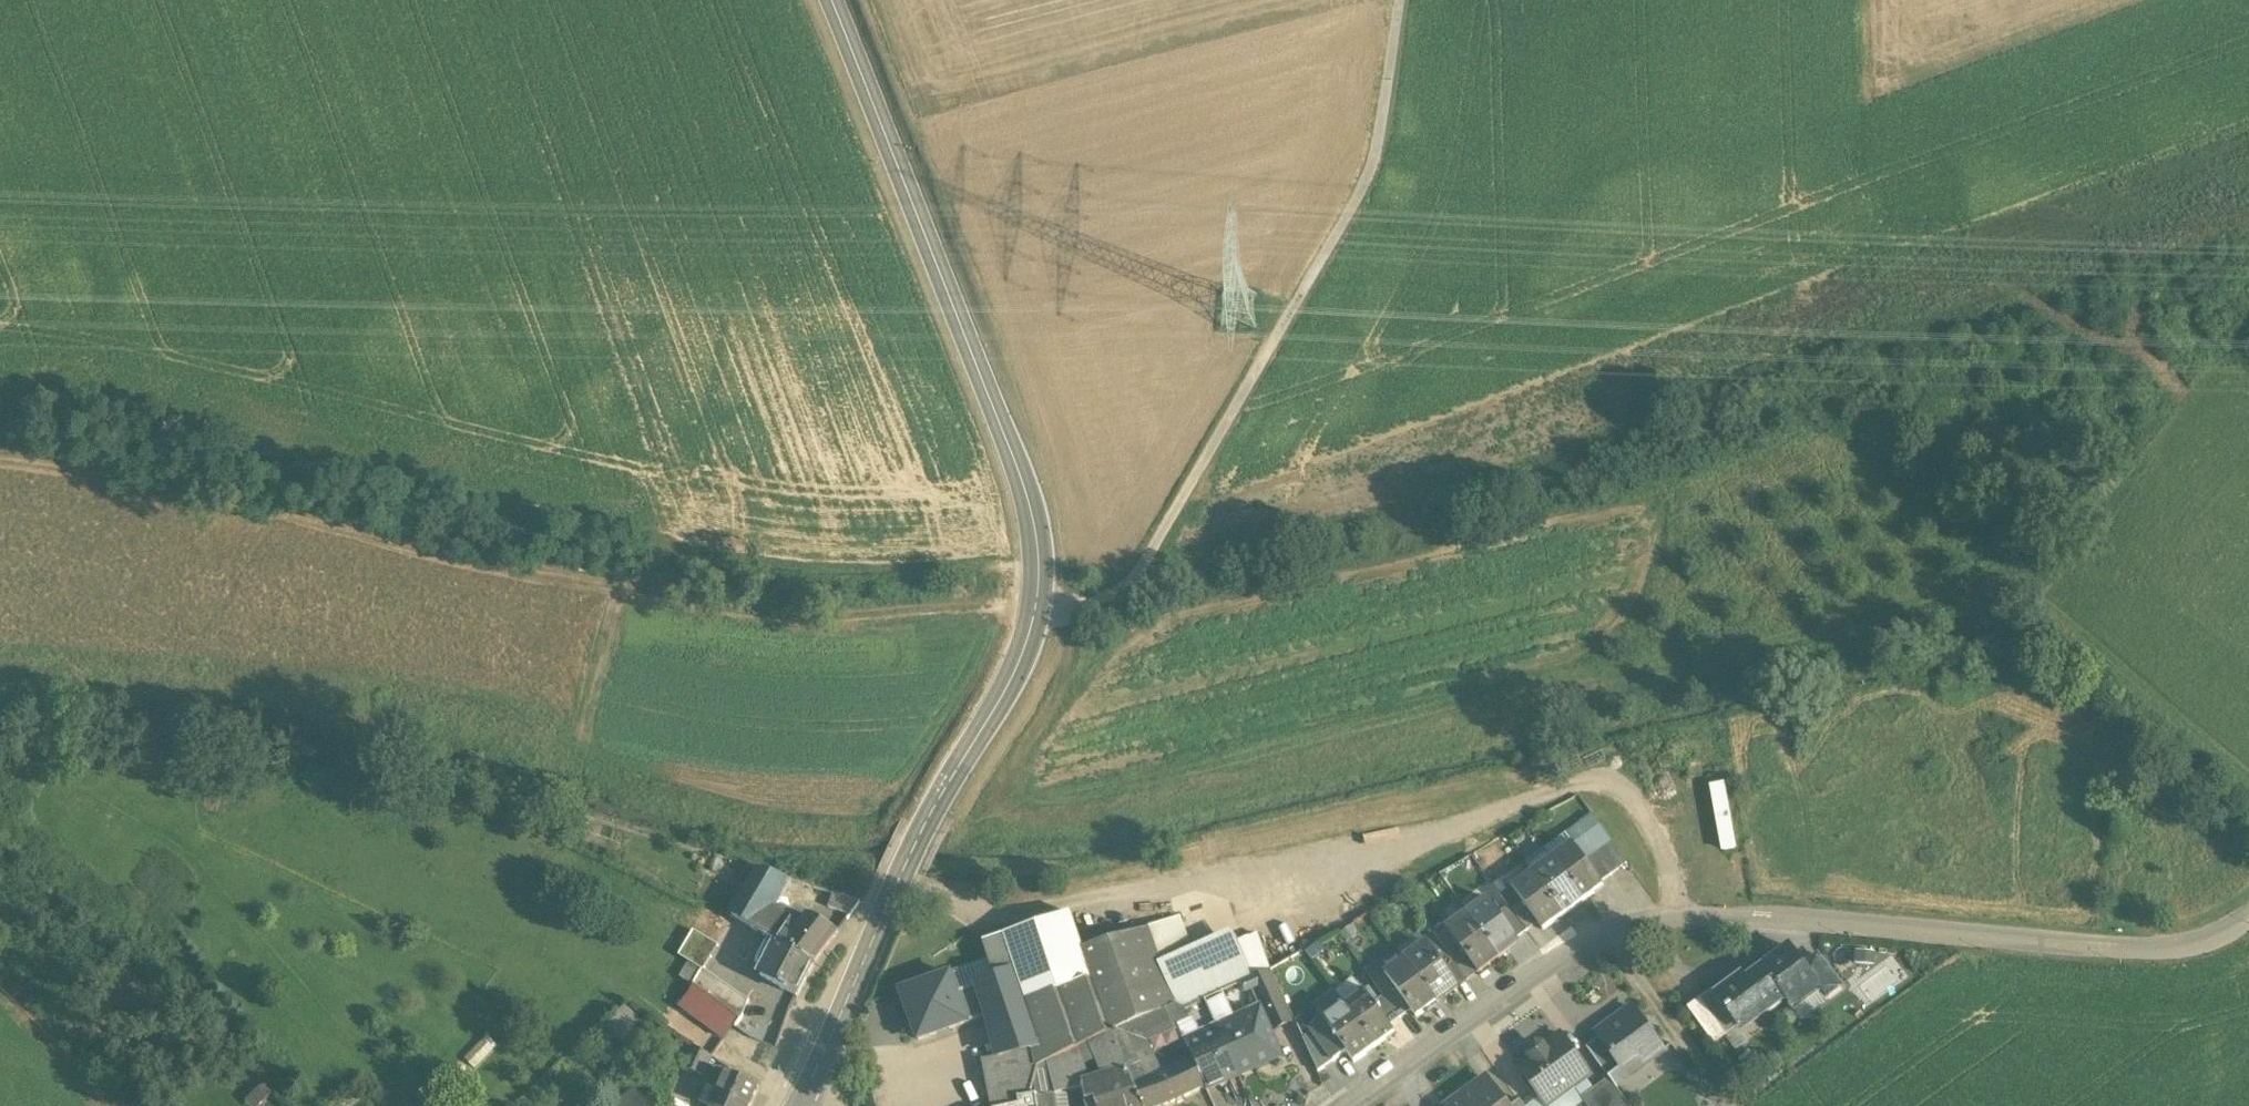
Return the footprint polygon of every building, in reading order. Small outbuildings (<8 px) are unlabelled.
[(1604,833),(1593,841),(1583,826),(1567,838),(1573,845),(1586,862),(1596,855),(1611,843),(1604,833)] [(1611,843),(1596,855),(1612,876),(1627,865),(1612,843),(1611,843)] [(1586,862),(1573,845),(1552,859),(1583,902),(1604,888),(1601,884),(1586,862)] [(1612,876),(1596,855),(1586,862),(1601,884),(1612,876)] [(1583,902),(1552,859),(1532,873),(1564,917),(1583,902)] [(787,880),(759,870),(733,917),(758,931),(769,912),(784,885),(787,880)] [(1564,917),(1532,873),(1512,887),(1520,898),(1539,924),(1544,931),(1564,917)] [(861,905),(834,895),(829,911),(851,918),(861,905)] [(1520,898),(1509,907),(1527,932),(1539,924),(1520,898)] [(1498,914),(1488,900),(1468,915),(1499,958),(1519,943),(1516,939),(1498,914)] [(1527,932),(1509,907),(1498,914),(1516,939),(1527,932)] [(790,925),(769,912),(758,931),(779,944),(790,925)] [(1016,970),(1026,1001),(1091,980),(1082,951),(1070,914),(982,942),(993,978),(1016,970)] [(1499,958),(1468,915),(1448,929),(1463,951),(1479,972),(1499,958)] [(838,935),(807,917),(800,930),(790,925),(779,944),(815,965),(838,935)] [(1147,927),(1175,1005),(1185,1010),(1194,1006),(1193,1006),(1205,1001),(1248,982),(1254,979),(1252,973),(1267,967),(1255,940),(1240,947),(1233,930),(1180,953),(1169,921),(1147,927)] [(1175,1005),(1147,927),(1082,951),(1091,980),(1026,1001),(983,1019),(995,1058),(979,1063),(986,1105),(1021,1105),(1021,1100),(1033,1097),(1031,1085),(1041,1081),(1038,1068),(1032,1034),(1083,1017),(1094,1041),(1095,1041),(1112,1034),(1168,1009),(1175,1006),(1175,1005)] [(690,963),(703,971),(718,947),(695,932),(679,956),(690,963)] [(1450,955),(1434,933),(1422,942),(1425,945),(1425,946),(1426,945),(1439,963),(1450,955)] [(815,965),(779,944),(761,978),(770,983),(775,986),(798,998),(815,965)] [(1458,988),(1439,963),(1426,945),(1425,946),(1425,945),(1405,959),(1406,960),(1437,1003),(1438,1004),(1458,989),(1458,988)] [(1803,967),(1789,948),(1762,968),(1786,1000),(1786,1001),(1790,1007),(1817,987),(1803,967)] [(1479,972),(1463,951),(1452,959),(1468,981),(1479,972)] [(1452,959),(1450,955),(1439,963),(1458,988),(1468,981),(1452,959)] [(1840,987),(1818,957),(1803,967),(1817,987),(1818,987),(1826,998),(1840,987)] [(1437,1003),(1406,960),(1385,974),(1412,1012),(1416,1018),(1437,1003)] [(684,978),(694,986),(703,971),(690,963),(681,976),(684,978)] [(1786,1000),(1762,968),(1745,981),(1741,975),(1713,995),(1737,1028),(1763,1009),(1767,1015),(1786,1001),(1786,1000)] [(1273,1034),(1296,1022),(1272,969),(1254,979),(1248,982),(1262,1010),(1273,1034)] [(1384,995),(1401,1019),(1412,1012),(1385,974),(1381,969),(1370,977),(1384,995)] [(972,985),(983,1019),(1026,1001),(1016,970),(993,978),(972,985)] [(703,971),(694,986),(742,1020),(749,1002),(703,971)] [(916,1045),(972,1025),(952,971),(897,992),(916,1045)] [(1217,1029),(1262,1010),(1248,982),(1205,1001),(1217,1029)] [(694,986),(689,993),(736,1028),(742,1020),(694,986)] [(1373,1003),(1364,990),(1343,1004),(1375,1048),(1395,1033),(1391,1027),(1373,1003)] [(1700,999),(1727,1036),(1723,1039),(1735,1055),(1746,1046),(1737,1028),(1713,995),(1710,991),(1700,999)] [(1373,1003),(1391,1027),(1401,1019),(1384,995),(1373,1003)] [(1727,1036),(1700,999),(1688,1008),(1715,1045),(1723,1039),(1727,1036)] [(1184,1042),(1217,1029),(1205,1001),(1193,1006),(1194,1006),(1185,1010),(1175,1005),(1175,1006),(1168,1009),(1176,1024),(1184,1042)] [(1375,1048),(1343,1004),(1323,1019),(1347,1053),(1354,1062),(1375,1048)] [(627,1007),(611,1031),(626,1040),(642,1016),(627,1007)] [(1663,1051),(1632,1008),(1616,1020),(1618,1023),(1611,1028),(1609,1025),(1596,1034),(1599,1038),(1623,1070),(1637,1060),(1642,1067),(1663,1051)] [(1176,1024),(1168,1009),(1112,1034),(1119,1050),(1135,1043),(1176,1024)] [(1334,1062),(1347,1053),(1323,1019),(1316,1009),(1302,1018),(1334,1062)] [(1273,1034),(1262,1010),(1217,1029),(1218,1031),(1239,1076),(1284,1056),(1273,1034)] [(1032,1034),(1038,1068),(1084,1048),(1083,1046),(1094,1041),(1083,1017),(1032,1034)] [(1239,1076),(1218,1031),(1186,1045),(1193,1062),(1205,1087),(1207,1091),(1238,1078),(1237,1077),(1239,1076)] [(1119,1050),(1112,1034),(1095,1041),(1101,1056),(1108,1058),(1115,1077),(1128,1071),(1125,1064),(1119,1050)] [(1544,1048),(1537,1046),(1530,1051),(1531,1057),(1519,1067),(1530,1083),(1530,1090),(1534,1096),(1540,1097),(1547,1105),(1550,1105),(1589,1076),(1560,1036),(1544,1048)] [(1623,1070),(1599,1038),(1586,1048),(1609,1079),(1610,1080),(1623,1070)] [(494,1051),(483,1041),(466,1059),(476,1070),(494,1051)] [(1135,1043),(1119,1050),(1125,1064),(1141,1057),(1135,1043)] [(693,1046),(683,1067),(704,1078),(713,1059),(693,1046)] [(1141,1057),(1125,1064),(1128,1071),(1136,1089),(1152,1081),(1141,1057)] [(1143,1105),(1161,1105),(1164,1105),(1205,1087),(1193,1062),(1152,1081),(1136,1089),(1143,1105)] [(1136,1089),(1128,1071),(1115,1077),(1084,1087),(1087,1096),(1093,1094),(1096,1101),(1098,1105),(1143,1105),(1136,1089)] [(699,1104),(705,1105),(751,1105),(758,1089),(725,1074),(717,1091),(707,1086),(699,1104)] [(1451,1105),(1508,1105),(1488,1079),(1451,1105)] [(1609,1079),(1581,1099),(1586,1105),(1629,1105),(1610,1080),(1609,1079)] [(635,1090),(616,1105),(651,1105),(635,1090)] [(1037,1097),(1038,1099),(1039,1105),(1058,1105),(1056,1094),(1037,1097)] [(1021,1100),(1021,1105),(1039,1105),(1038,1099),(1033,1097),(1021,1100)]
